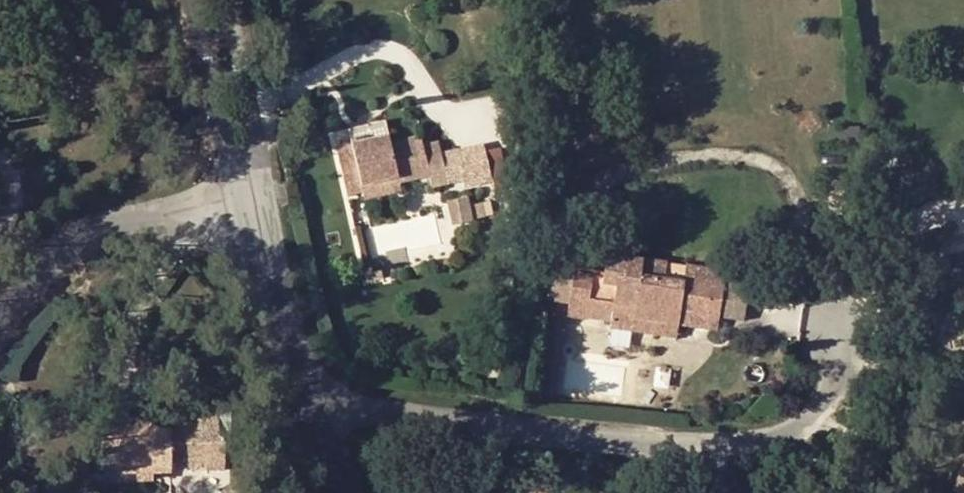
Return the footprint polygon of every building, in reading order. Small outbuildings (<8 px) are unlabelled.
[(158,100),(147,104),(152,120),(163,116),(158,100)] [(393,139),(391,129),(358,136),(360,145),(339,150),(348,192),(365,189),(363,180),(400,172),(402,181),(431,174),(433,182),(451,178),(443,140),(425,144),(422,133),(393,139)] [(360,145),(358,136),(337,141),(339,150),(360,145)] [(502,145),(490,146),(493,175),(505,174),(502,145)] [(363,180),(365,189),(402,181),(400,172),(363,180)] [(468,193),(448,198),(455,228),(475,223),(468,193)] [(575,272),(574,276),(572,298),(615,304),(613,315),(612,328),(635,331),(637,320),(679,326),(681,311),(722,317),(723,313),(728,275),(686,269),(686,272),(664,270),(665,260),(628,256),(629,249),(609,247),(605,276),(575,272)] [(730,264),(688,257),(686,269),(728,275),(730,264)] [(378,266),(366,270),(368,282),(381,279),(378,266)] [(547,303),(571,305),(572,298),(574,276),(550,273),(547,303)] [(757,279),(728,275),(723,313),(752,318),(757,279)] [(613,315),(615,304),(572,298),(571,305),(569,317),(591,320),(593,312),(613,315)] [(679,326),(721,332),(722,317),(681,311),(679,326)] [(635,331),(678,335),(679,326),(637,320),(635,331)] [(213,420),(204,421),(206,445),(211,445),(215,445),(213,420)] [(134,438),(133,425),(89,430),(90,483),(122,483),(122,490),(140,490),(140,483),(158,483),(157,467),(175,467),(175,474),(213,474),(211,445),(206,445),(204,421),(155,422),(156,437),(134,438)] [(156,437),(155,422),(133,425),(134,438),(156,437)] [(959,453),(943,492),(963,492),(963,455),(959,453)] [(175,484),(213,484),(213,474),(175,474),(175,484)]
